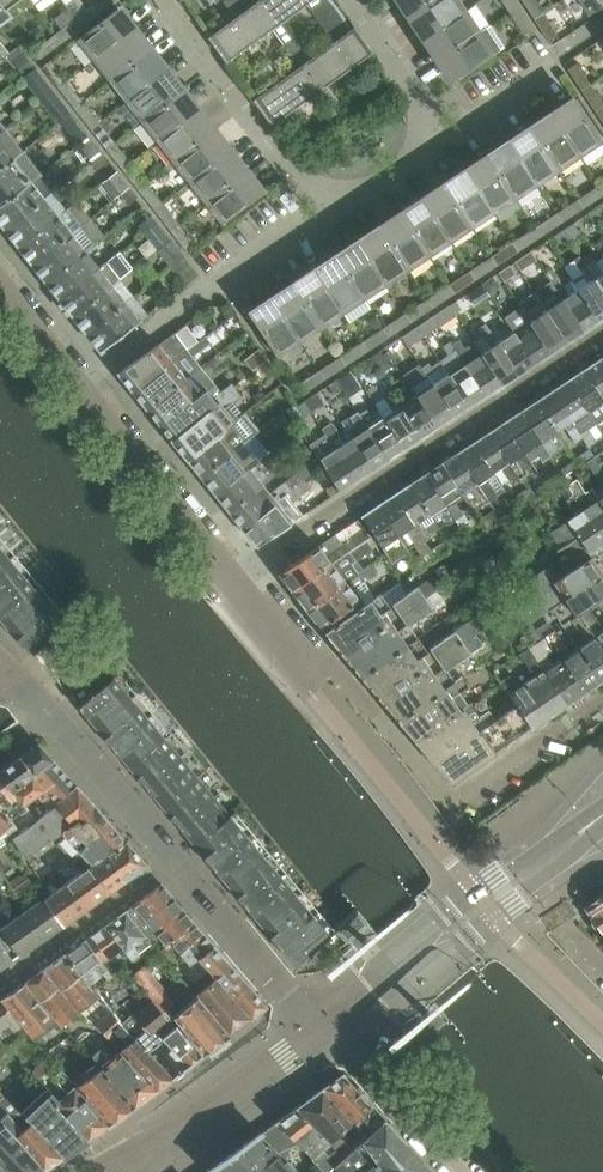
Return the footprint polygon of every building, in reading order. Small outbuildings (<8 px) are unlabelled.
[(11,16),(6,9),(19,0),(0,0),(0,24),(11,16)] [(102,10),(115,0),(99,0),(95,2),(102,10)] [(259,1),(277,25),(281,22),(306,4),(334,42),(350,31),(348,25),(346,21),(344,18),(340,12),(337,7),(331,0),(260,0),(259,1)] [(411,15),(434,0),(400,0),(411,15)] [(424,37),(465,10),(459,0),(434,0),(411,15),(425,36),(424,37)] [(509,12),(518,6),(513,0),(501,0),(509,12)] [(534,19),(543,13),(534,0),(522,0),(534,19)] [(588,13),(602,4),(602,0),(580,0),(588,13)] [(281,22),(277,25),(259,1),(213,34),(231,58),(272,28),(286,47),(295,41),(281,22)] [(95,2),(75,19),(81,26),(102,10),(95,2)] [(518,6),(509,12),(524,34),(532,29),(518,6)] [(116,8),(78,39),(95,60),(133,30),(116,8)] [(465,10),(424,37),(424,38),(425,37),(439,58),(480,31),(465,10)] [(543,13),(534,19),(548,40),(557,34),(543,13)] [(75,19),(55,34),(61,42),(81,26),(75,19)] [(453,79),(452,80),(453,81),(505,47),(490,25),(480,31),(439,58),(453,79)] [(334,42),(305,63),(322,87),(327,84),(370,53),(353,28),(350,31),(334,42)] [(133,30),(95,60),(111,80),(149,50),(133,30)] [(55,34),(34,51),(40,59),(61,42),(55,34)] [(309,60),(295,41),(286,47),(300,66),(309,60)] [(3,57),(8,53),(5,48),(4,49),(0,44),(0,53),(3,57)] [(149,50),(111,80),(127,101),(165,70),(149,50)] [(22,51),(11,59),(24,76),(35,68),(22,51)] [(50,60),(42,67),(59,88),(67,82),(50,60)] [(305,63),(259,97),(276,121),(318,91),(331,110),(341,103),(327,84),(322,87),(305,63)] [(576,63),(568,69),(582,90),(590,85),(576,63)] [(24,76),(22,78),(31,89),(44,79),(35,68),(24,76)] [(165,70),(127,101),(143,121),(181,91),(165,70)] [(67,82),(59,88),(75,108),(83,102),(67,82)] [(582,90),(595,111),(602,106),(602,104),(590,85),(582,90)] [(53,90),(40,101),(57,123),(61,121),(69,114),(71,113),(53,90)] [(181,91),(143,121),(158,141),(197,111),(181,91)] [(553,115),(580,156),(602,141),(575,100),(553,115)] [(83,102),(75,108),(91,129),(99,122),(83,102)] [(341,103),(331,110),(346,130),(355,123),(341,103)] [(197,111),(158,141),(174,162),(213,131),(197,111)] [(69,114),(61,121),(71,133),(79,127),(69,114)] [(553,115),(531,129),(558,170),(580,156),(553,115)] [(99,122),(91,129),(107,149),(115,143),(99,122)] [(21,151),(4,129),(0,132),(0,168),(21,151)] [(531,129),(510,143),(537,184),(558,170),(531,129)] [(213,131),(174,162),(190,182),(229,152),(213,131)] [(88,136),(78,144),(92,161),(102,153),(88,136)] [(115,143),(107,149),(123,169),(130,163),(115,143)] [(537,184),(510,143),(488,158),(515,198),(537,184)] [(38,175),(39,174),(21,151),(0,168),(0,204),(38,175)] [(229,152),(190,182),(206,202),(245,172),(229,152)] [(92,161),(91,162),(97,170),(108,161),(102,153),(92,161)] [(488,158),(467,172),(494,213),(515,198),(488,158)] [(130,163),(123,169),(139,190),(146,183),(130,163)] [(116,171),(102,182),(114,199),(120,194),(127,189),(128,189),(129,188),(116,171)] [(245,172),(206,202),(223,223),(262,193),(261,191),(260,192),(245,172)] [(494,213),(467,172),(445,186),(472,227),(494,213)] [(0,204),(0,222),(6,229),(52,193),(38,175),(0,204)] [(146,183),(139,190),(155,210),(162,204),(146,183)] [(578,199),(583,208),(602,195),(602,191),(599,185),(578,199)] [(445,186),(424,200),(450,241),(472,227),(445,186)] [(127,189),(120,194),(127,203),(134,198),(128,189),(127,189)] [(52,193),(6,229),(19,247),(65,210),(52,193)] [(578,199),(556,214),(562,222),(583,208),(578,199)] [(424,200),(402,215),(429,255),(450,241),(424,200)] [(162,204),(155,210),(170,230),(178,224),(162,204)] [(588,213),(595,224),(602,218),(596,208),(588,213)] [(65,210),(19,247),(33,264),(79,228),(78,227),(65,210)] [(556,214),(535,228),(540,236),(562,222),(556,214)] [(402,215),(380,229),(407,270),(429,255),(402,215)] [(147,230),(156,223),(151,216),(139,225),(145,232),(147,230)] [(79,228),(33,264),(46,281),(92,245),(104,236),(91,218),(78,227),(79,228)] [(156,223),(147,230),(161,247),(170,240),(156,223)] [(573,223),(563,230),(570,239),(580,233),(573,223)] [(178,224),(170,230),(187,251),(195,245),(178,224)] [(535,228),(513,242),(519,251),(540,236),(535,228)] [(380,229),(359,243),(386,284),(407,270),(380,229)] [(563,230),(553,236),(559,246),(570,239),(563,230)] [(168,242),(161,248),(174,263),(180,258),(168,242)] [(513,242),(492,256),(497,265),(519,251),(513,242)] [(386,284),(359,243),(337,258),(364,298),(386,284)] [(92,245),(46,281),(60,298),(106,262),(92,245)] [(531,251),(515,262),(520,270),(537,260),(531,251)] [(73,316),(119,280),(133,269),(119,252),(106,262),(60,298),(73,316)] [(585,265),(602,292),(602,259),(596,264),(589,253),(581,259),(585,265)] [(580,274),(572,279),(599,320),(602,318),(602,292),(585,265),(581,259),(578,254),(570,259),(580,274)] [(492,256),(470,271),(475,279),(497,265),(492,256)] [(174,263),(171,265),(186,284),(195,277),(180,258),(174,263)] [(337,258),(316,272),(343,313),(349,322),(371,308),(364,298),(337,258)] [(509,265),(498,273),(503,280),(514,273),(509,265)] [(546,274),(545,275),(582,331),(599,320),(572,279),(563,285),(553,269),(546,274)] [(470,271),(448,285),(454,293),(475,279),(470,271)] [(343,313),(316,272),(294,286),(321,327),(343,313)] [(548,295),(539,301),(566,342),(582,331),(545,275),(546,274),(538,279),(548,295)] [(493,276),(482,283),(489,294),(494,290),(496,281),(493,276)] [(119,280),(73,316),(87,333),(133,297),(119,280)] [(448,285),(427,299),(432,308),(454,293),(448,285)] [(294,286),(273,300),(300,341),(321,327),(294,286)] [(133,297),(87,333),(101,351),(147,315),(133,297)] [(525,297),(517,303),(520,307),(550,353),(566,342),(539,301),(531,306),(525,297)] [(427,299),(405,314),(411,322),(432,308),(427,299)] [(273,300),(250,315),(277,356),(300,341),(273,300)] [(456,301),(449,305),(455,313),(462,309),(456,301)] [(449,305),(433,316),(439,325),(455,314),(455,313),(449,305)] [(232,307),(223,313),(227,320),(236,314),(232,307)] [(520,307),(504,318),(512,330),(534,363),(550,353),(520,307)] [(512,330),(505,335),(490,311),(481,318),(518,374),(534,363),(512,330)] [(405,314),(384,328),(389,336),(411,322),(405,314)] [(433,316),(417,326),(423,335),(439,325),(433,316)] [(490,348),(481,354),(501,385),(518,374),(481,318),(473,322),(490,348)] [(186,325),(118,373),(133,391),(192,346),(187,340),(194,334),(186,325)] [(417,326),(401,337),(407,345),(423,335),(417,326)] [(384,328),(362,342),(368,351),(389,336),(384,328)] [(192,356),(210,342),(205,336),(200,340),(192,346),(133,391),(147,408),(193,373),(196,371),(189,362),(194,358),(192,356)] [(462,349),(456,340),(451,343),(485,396),(501,385),(481,354),(473,342),(462,349)] [(438,359),(442,365),(469,406),(485,396),(451,343),(449,341),(440,347),(445,355),(438,359)] [(362,342),(341,356),(346,365),(368,351),(362,342)] [(259,349),(244,359),(253,370),(266,360),(259,349)] [(381,351),(370,358),(376,368),(387,361),(381,351)] [(341,356),(319,371),(325,379),(346,365),(341,356)] [(406,363),(411,370),(410,370),(417,381),(409,386),(415,394),(436,427),(453,417),(422,367),(421,368),(414,358),(406,363)] [(370,359),(362,365),(369,375),(377,370),(370,359)] [(583,370),(602,401),(602,366),(599,360),(583,370)] [(469,406),(442,365),(434,371),(429,363),(422,367),(453,417),(469,406)] [(568,381),(595,423),(596,424),(602,420),(602,401),(583,370),(568,381)] [(319,371),(297,386),(302,394),(325,379),(319,371)] [(350,371),(338,379),(344,389),(356,381),(350,371)] [(193,373),(147,408),(161,425),(206,390),(207,390),(214,384),(207,375),(200,381),(193,373)] [(337,380),(328,385),(334,394),(342,388),(337,380)] [(552,391),(582,437),(588,447),(597,441),(588,428),(595,423),(568,381),(552,391)] [(213,407),(209,401),(221,392),(214,384),(207,390),(206,390),(161,425),(172,439),(172,440),(213,407)] [(213,407),(172,440),(188,459),(243,414),(233,402),(240,396),(231,384),(221,392),(209,401),(213,407)] [(382,396),(383,397),(374,403),(377,406),(404,448),(420,438),(399,405),(389,391),(382,396)] [(552,391),(536,402),(556,431),(564,426),(575,442),(582,437),(552,391)] [(318,393),(305,402),(311,411),(324,403),(318,393)] [(415,394),(399,405),(420,438),(436,427),(415,394)] [(536,402),(520,412),(549,456),(565,446),(556,431),(536,402)] [(285,410),(303,435),(311,429),(307,424),(306,425),(293,405),(285,410)] [(367,409),(359,414),(388,459),(404,448),(377,406),(368,412),(367,409)] [(520,412),(504,422),(530,461),(539,456),(542,461),(549,456),(520,412)] [(249,438),(242,428),(250,422),(243,414),(188,459),(202,477),(249,438)] [(354,424),(346,429),(372,470),(388,459),(359,414),(351,419),(354,424)] [(332,422),(322,428),(322,429),(325,434),(356,480),(372,470),(346,429),(339,434),(332,422)] [(527,473),(525,470),(533,465),(530,461),(504,422),(489,433),(519,478),(522,483),(528,479),(524,474),(527,473)] [(489,433),(473,443),(493,474),(501,468),(511,483),(519,478),(489,433)] [(325,434),(309,445),(310,446),(322,465),(339,491),(356,480),(325,434)] [(202,477),(215,494),(269,451),(262,442),(256,447),(249,438),(202,477)] [(269,451),(215,494),(229,511),(264,484),(277,474),(269,464),(291,446),(285,438),(269,451)] [(473,443),(457,454),(487,498),(489,501),(497,496),(485,479),(493,474),(473,443)] [(594,457),(587,446),(572,457),(579,467),(594,457)] [(461,493),(473,512),(489,501),(487,498),(457,454),(441,464),(461,493)] [(304,479),(322,465),(316,457),(271,493),(264,484),(229,511),(243,528),(304,479)] [(453,498),(461,493),(441,464),(425,474),(455,520),(463,514),(453,498)] [(592,488),(602,504),(602,471),(602,469),(593,474),(599,483),(592,488)] [(447,525),(455,520),(425,474),(410,485),(438,528),(446,523),(447,525)] [(542,479),(547,487),(554,481),(549,474),(542,479)] [(576,478),(566,484),(602,539),(602,504),(592,488),(586,492),(576,478)] [(302,515),(292,502),(311,488),(304,479),(243,528),(257,545),(302,515)] [(542,479),(527,490),(532,497),(547,487),(542,479)] [(558,489),(575,515),(559,526),(579,556),(587,551),(588,552),(602,542),(602,539),(566,484),(558,489)] [(410,485),(394,495),(437,559),(452,549),(445,540),(433,548),(427,539),(428,539),(426,536),(438,528),(410,485)] [(525,488),(510,499),(516,508),(532,497),(527,490),(526,490),(525,488)] [(425,553),(414,561),(420,570),(437,559),(394,495),(378,506),(398,535),(406,530),(414,543),(414,544),(419,553),(423,550),(425,553)] [(362,516),(388,556),(392,563),(409,552),(398,535),(378,506),(362,516)] [(494,509),(478,519),(484,528),(500,518),(494,509)] [(332,563),(326,555),(342,544),(335,534),(331,537),(318,546),(279,573),(293,591),(333,564),(332,563)] [(9,559),(0,548),(0,566),(9,559)] [(332,563),(333,564),(293,591),(307,609),(358,573),(358,572),(351,563),(355,561),(349,552),(332,563)] [(534,594),(509,611),(521,629),(548,610),(602,573),(591,556),(578,565),(575,561),(556,574),(555,572),(549,571),(541,571),(534,577),(531,582),(530,589),(534,594)] [(9,559),(0,566),(0,600),(26,579),(9,559)] [(358,572),(358,573),(307,609),(321,627),(360,600),(372,592),(365,582),(376,574),(369,564),(358,572)] [(548,610),(553,617),(556,616),(562,625),(576,615),(576,616),(579,614),(588,607),(602,597),(602,574),(602,573),(548,610)] [(0,600),(0,619),(8,628),(43,599),(26,579),(0,600)] [(391,585),(324,631),(343,654),(420,602),(412,590),(400,599),(391,585)] [(43,599),(8,628),(24,648),(59,619),(43,599)] [(420,602),(343,654),(362,677),(418,638),(409,625),(427,612),(420,602)] [(579,614),(602,648),(602,629),(588,607),(579,614)] [(585,641),(577,646),(600,680),(602,678),(602,648),(579,614),(576,616),(576,615),(562,625),(569,635),(577,629),(585,641)] [(418,638),(362,677),(381,699),(475,634),(480,631),(484,628),(476,617),(426,650),(418,638)] [(484,628),(480,631),(489,643),(504,633),(495,620),(484,628)] [(554,630),(545,637),(560,659),(583,692),(600,680),(577,646),(569,652),(554,630)] [(454,682),(446,670),(483,644),(475,634),(381,699),(399,720),(400,720),(454,682)] [(537,642),(527,648),(566,703),(583,692),(560,659),(552,664),(537,642)] [(534,676),(526,682),(549,715),(566,703),(527,648),(519,654),(534,676)] [(468,704),(460,693),(469,686),(462,676),(454,682),(400,720),(417,740),(468,705),(468,704)] [(500,681),(511,697),(511,698),(516,705),(531,727),(549,715),(526,682),(517,688),(508,676),(500,681)] [(79,707),(96,727),(131,697),(114,677),(79,707)] [(131,697),(96,727),(113,747),(148,718),(131,697)] [(417,740),(434,761),(435,761),(436,760),(486,725),(516,705),(511,698),(490,712),(488,710),(480,716),(470,703),(468,704),(468,705),(417,740)] [(436,760),(435,761),(452,781),(453,781),(502,747),(531,727),(516,705),(486,725),(436,760)] [(148,718),(113,747),(130,767),(165,738),(148,718)] [(130,767),(146,787),(181,757),(165,738),(130,767)] [(35,776),(12,792),(24,808),(27,806),(37,820),(54,808),(57,801),(77,787),(39,744),(21,757),(35,776)] [(5,768),(0,772),(0,776),(12,792),(35,776),(21,757),(20,758),(19,758),(18,758),(19,759),(8,766),(7,767),(5,768)] [(181,757),(146,787),(162,806),(197,776),(181,757)] [(12,792),(0,776),(0,806),(19,833),(37,820),(27,806),(24,808),(12,792)] [(197,776),(162,806),(178,826),(213,796),(197,776)] [(19,833),(12,838),(25,857),(59,835),(61,838),(62,838),(99,811),(91,802),(77,787),(57,801),(54,808),(37,820),(19,833)] [(213,796),(178,826),(195,845),(230,816),(213,796)] [(6,841),(3,837),(10,831),(14,836),(12,838),(19,833),(0,806),(0,845),(6,841)] [(61,838),(59,843),(69,858),(113,827),(99,811),(62,838),(61,838)] [(195,845),(211,865),(246,835),(230,816),(195,845)] [(113,827),(69,858),(81,872),(125,840),(113,827)] [(246,835),(211,865),(228,885),(263,855),(246,835)] [(75,877),(94,903),(147,865),(127,841),(127,842),(125,840),(81,872),(75,877)] [(263,855),(228,885),(245,905),(280,875),(263,855)] [(25,873),(20,877),(19,875),(7,883),(17,897),(34,885),(25,873)] [(296,895),(280,875),(245,905),(261,925),(296,895)] [(59,888),(44,898),(63,925),(94,903),(75,877),(59,888)] [(162,884),(126,910),(136,923),(172,897),(162,884)] [(592,918),(591,919),(591,923),(595,929),(599,930),(600,929),(601,931),(602,930),(602,894),(584,908),(592,918)] [(296,895),(261,925),(278,944),(313,915),(296,895)] [(172,897),(136,923),(148,938),(155,933),(183,910),(172,897)] [(44,898),(22,913),(42,940),(63,925),(44,898)] [(355,909),(335,927),(347,941),(367,923),(355,909)] [(126,910),(105,925),(123,948),(131,959),(151,943),(148,938),(136,923),(126,910)] [(183,910),(155,933),(166,946),(171,943),(194,923),(183,910)] [(22,913),(0,929),(20,956),(42,940),(22,913)] [(313,915),(278,944),(295,965),(330,936),(313,915)] [(194,923),(171,943),(179,953),(203,934),(194,923)] [(105,925),(85,939),(104,964),(123,948),(105,925)] [(203,934),(179,953),(189,965),(191,963),(195,959),(214,946),(214,945),(213,946),(203,934)] [(96,989),(113,975),(104,964),(85,939),(65,954),(79,973),(94,991),(96,989)] [(13,961),(0,943),(0,969),(13,961)] [(214,946),(195,959),(199,963),(201,961),(251,1019),(266,1006),(214,946)] [(65,954),(44,969),(59,987),(79,973),(65,954)] [(195,959),(191,963),(200,974),(188,985),(196,994),(230,1035),(251,1019),(201,961),(199,963),(195,959)] [(188,985),(180,976),(165,989),(144,965),(132,976),(152,999),(164,1012),(167,1016),(170,1013),(205,1053),(230,1035),(196,994),(188,985)] [(25,982),(24,984),(43,1004),(61,990),(59,987),(44,969),(25,982)] [(79,973),(59,987),(61,990),(79,1012),(101,995),(96,989),(94,991),(79,973)] [(135,993),(140,989),(135,981),(129,986),(135,993)] [(24,984),(1,998),(23,1025),(35,1041),(59,1023),(61,1027),(62,1026),(57,1019),(43,1004),(24,984)] [(61,990),(43,1004),(57,1019),(62,1026),(79,1012),(61,990)] [(1,998),(0,999),(0,1030),(8,1024),(14,1032),(23,1025),(1,998)] [(131,1015),(123,1023),(173,1077),(188,1066),(156,1029),(140,1010),(139,1011),(128,999),(121,1005),(131,1015)] [(167,1017),(167,1016),(164,1012),(152,999),(140,1010),(156,1029),(168,1018),(167,1017)] [(412,1018),(411,1019),(417,1026),(418,1027),(422,1032),(423,1033),(426,1037),(427,1037),(427,1038),(428,1038),(429,1038),(433,1035),(437,1031),(438,1030),(439,1029),(448,1022),(448,1021),(449,1021),(449,1020),(449,1019),(448,1019),(448,1018),(434,1001),(433,1001),(430,1003),(428,1005),(427,1006),(412,1018)] [(201,1056),(176,1026),(175,1027),(168,1018),(156,1029),(188,1066),(201,1056)] [(128,1046),(120,1052),(156,1090),(173,1077),(123,1023),(114,1031),(128,1046)] [(101,1066),(135,1105),(152,1093),(117,1054),(109,1060),(100,1050),(93,1057),(101,1066)] [(49,1055),(31,1071),(39,1080),(48,1071),(57,1063),(49,1055)] [(67,1092),(59,1100),(92,1136),(109,1124),(76,1085),(57,1063),(48,1071),(67,1092)] [(120,1116),(135,1105),(101,1066),(76,1085),(109,1124),(109,1125),(120,1117),(120,1116)] [(343,1074),(323,1088),(352,1123),(360,1132),(366,1138),(385,1121),(385,1120),(372,1105),(343,1074)] [(308,1099),(338,1135),(337,1135),(344,1143),(348,1140),(354,1148),(366,1138),(360,1132),(352,1138),(344,1130),(352,1123),(323,1088),(308,1099)] [(27,1117),(32,1122),(63,1156),(92,1136),(59,1100),(51,1093),(48,1096),(48,1095),(25,1116),(26,1118),(27,1117)] [(17,1106),(8,1096),(6,1098),(0,1102),(0,1109),(5,1116),(0,1120),(0,1121),(43,1170),(63,1156),(32,1122),(23,1130),(14,1120),(16,1119),(10,1112),(17,1106)] [(308,1099),(295,1108),(328,1143),(329,1142),(334,1148),(343,1157),(354,1148),(348,1140),(344,1143),(337,1135),(338,1135),(308,1099)] [(312,1157),(311,1158),(326,1171),(334,1165),(343,1157),(334,1148),(327,1154),(322,1149),(328,1143),(295,1108),(277,1122),(297,1142),(312,1157)] [(7,1171),(40,1171),(43,1170),(0,1121),(0,1165),(7,1171)] [(430,1168),(385,1121),(366,1138),(354,1148),(343,1157),(334,1165),(339,1171),(425,1171),(430,1168)] [(277,1122),(261,1134),(283,1155),(297,1142),(277,1122)] [(258,1135),(210,1170),(210,1169),(207,1171),(300,1171),(283,1155),(261,1134),(261,1133),(258,1135)]
